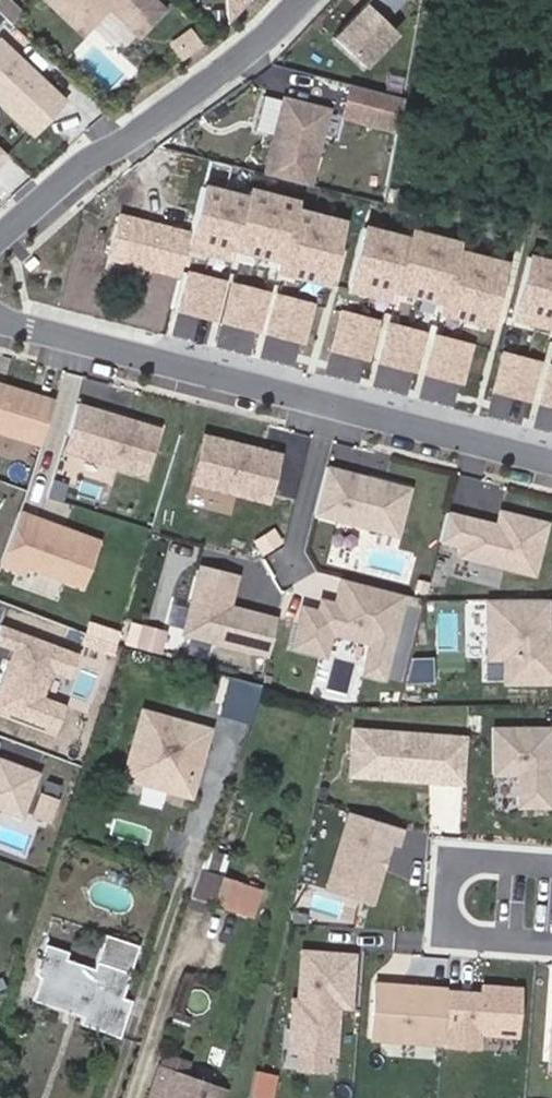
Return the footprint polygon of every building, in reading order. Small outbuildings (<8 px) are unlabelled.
[(13,26),(26,12),(13,0),(0,0),(0,15),(13,26)] [(58,9),(66,0),(49,0),(58,9)] [(92,22),(69,0),(66,0),(58,9),(82,32),(92,22)] [(108,4),(122,17),(138,0),(69,0),(92,22),(108,4)] [(138,33),(162,8),(153,0),(138,0),(122,17),(138,33)] [(335,35),(364,64),(397,31),(368,2),(335,35)] [(189,54),(204,44),(193,29),(178,40),(189,54)] [(182,59),(189,54),(178,40),(171,45),(182,59)] [(7,43),(0,50),(0,100),(43,140),(74,106),(7,43)] [(349,87),(344,122),(403,131),(408,95),(349,87)] [(264,174),(308,185),(326,109),(283,99),(264,174)] [(0,144),(0,164),(10,153),(0,144)] [(58,400),(0,382),(0,431),(45,445),(58,400)] [(150,474),(164,428),(101,408),(87,455),(150,474)] [(272,501),(284,454),(207,434),(195,482),(272,501)] [(402,535),(415,487),(332,466),(319,514),(402,535)] [(86,587),(103,541),(68,528),(65,536),(38,526),(41,518),(23,511),(3,565),(21,572),(31,567),(86,587)] [(538,574),(551,522),(504,511),(501,524),(451,512),(444,540),(465,546),(463,555),(538,574)] [(68,528),(41,518),(38,526),(65,536),(68,528)] [(272,655),(281,618),(233,606),(242,574),(205,564),(187,634),(272,655)] [(387,677),(408,594),(347,578),(340,604),(326,601),(323,612),(307,608),(297,646),(329,654),(335,631),(377,642),(369,672),(387,677)] [(492,599),(492,658),(509,658),(509,682),(551,682),(551,631),(551,598),(492,599)] [(165,657),(171,639),(148,632),(143,651),(165,657)] [(253,723),(264,687),(231,676),(220,713),(253,723)] [(144,710),(125,775),(174,789),(177,778),(184,774),(196,777),(207,739),(203,738),(198,730),(199,726),(144,710)] [(207,739),(210,729),(199,726),(198,730),(203,738),(207,739)] [(468,782),(472,735),(357,727),(354,773),(468,782)] [(497,727),(497,774),(522,774),(522,806),(551,806),(551,727),(497,727)] [(36,772),(0,758),(0,807),(19,815),(36,772)] [(174,789),(191,794),(196,777),(184,774),(177,778),(174,789)] [(377,902),(394,843),(400,825),(353,811),(330,888),(377,902)] [(402,845),(407,827),(400,825),(394,843),(402,845)] [(226,872),(230,854),(211,850),(207,868),(226,872)] [(200,869),(191,898),(208,904),(218,875),(200,869)] [(208,904),(234,912),(244,883),(218,875),(208,904)] [(47,978),(39,1001),(82,1016),(80,1024),(117,1037),(130,999),(121,996),(139,945),(105,933),(94,967),(65,957),(64,961),(42,954),(35,974),(47,978)] [(69,946),(47,939),(42,954),(64,961),(65,957),(69,946)] [(357,954),(307,951),(303,1000),(300,999),(296,1050),(340,1053),(344,1004),(353,1005),(357,954)] [(447,1043),(451,988),(380,982),(375,1038),(447,1043)] [(493,993),(451,990),(447,1043),(446,1062),(481,1064),(482,1049),(522,1052),(526,988),(494,986),(493,993)] [(223,1089),(157,1067),(146,1097),(220,1097),(223,1089)] [(271,1097),(274,1071),(258,1069),(255,1095),(271,1097)]
